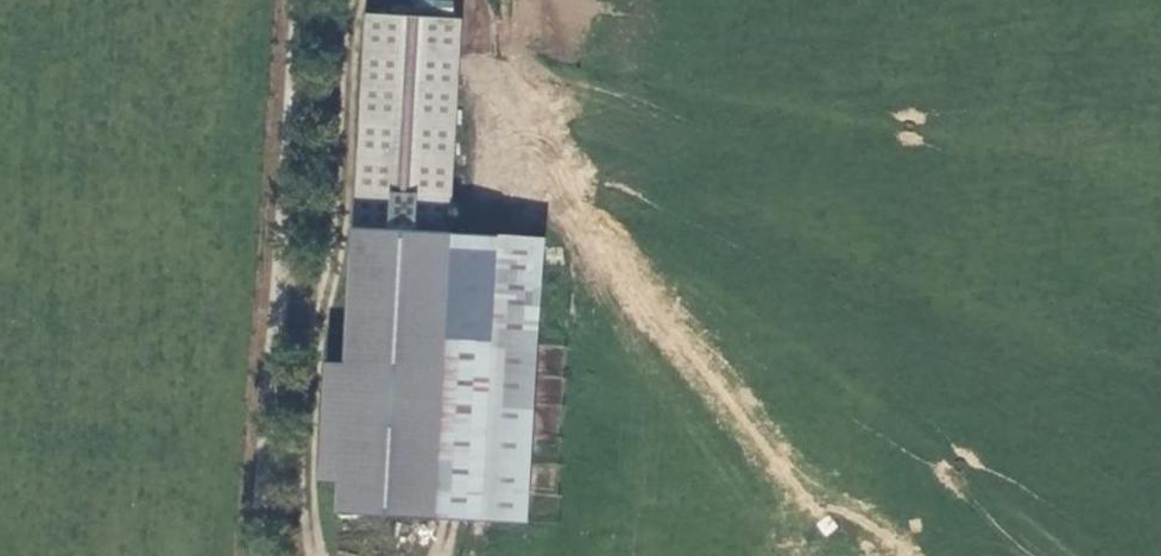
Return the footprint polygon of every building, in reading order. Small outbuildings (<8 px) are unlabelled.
[(455,24),(360,18),(337,367),(320,366),(312,485),(329,486),(327,515),(515,527),(534,242),(441,236),(455,24)]
